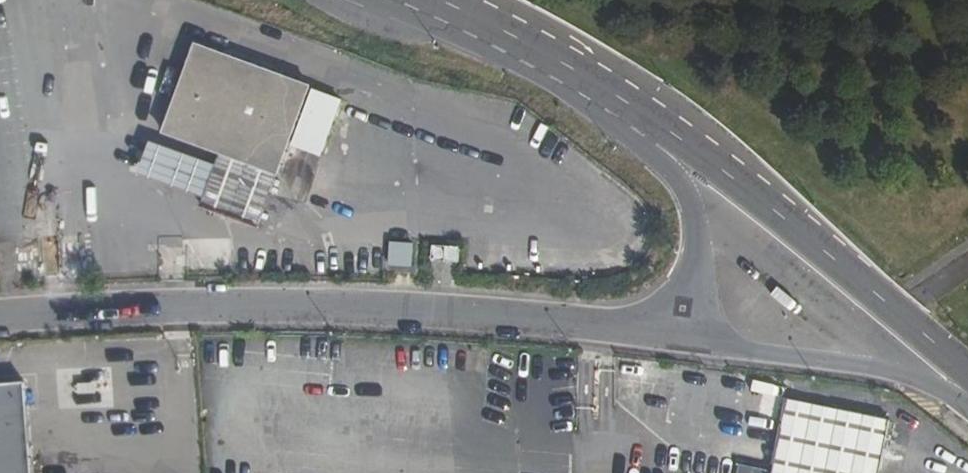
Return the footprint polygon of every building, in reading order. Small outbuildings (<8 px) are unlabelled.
[(278,176),(310,85),(169,30),(135,125),(218,155),(278,176)] [(278,176),(218,155),(213,170),(145,146),(131,186),(259,231),(278,176)] [(0,388),(0,472),(31,472),(23,386),(0,388)] [(896,424),(787,400),(771,472),(886,472),(896,424)]
